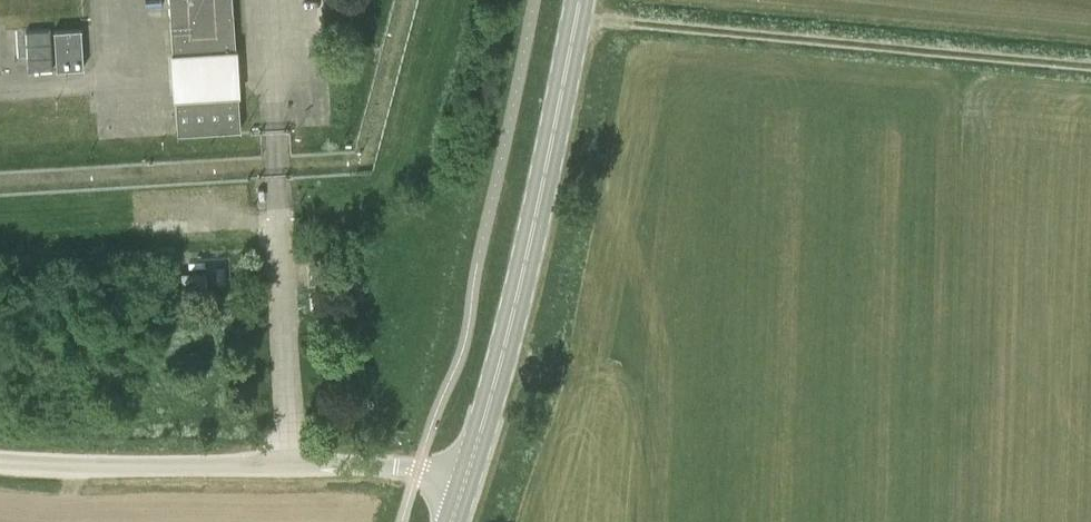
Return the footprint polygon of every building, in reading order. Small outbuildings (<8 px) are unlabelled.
[(234,48),(231,0),(168,0),(171,52),(234,48)] [(51,68),(49,28),(25,30),(27,69),(51,68)] [(82,66),(79,28),(52,29),(55,68),(82,66)] [(236,94),(173,98),(176,133),(239,130),(236,94)]
